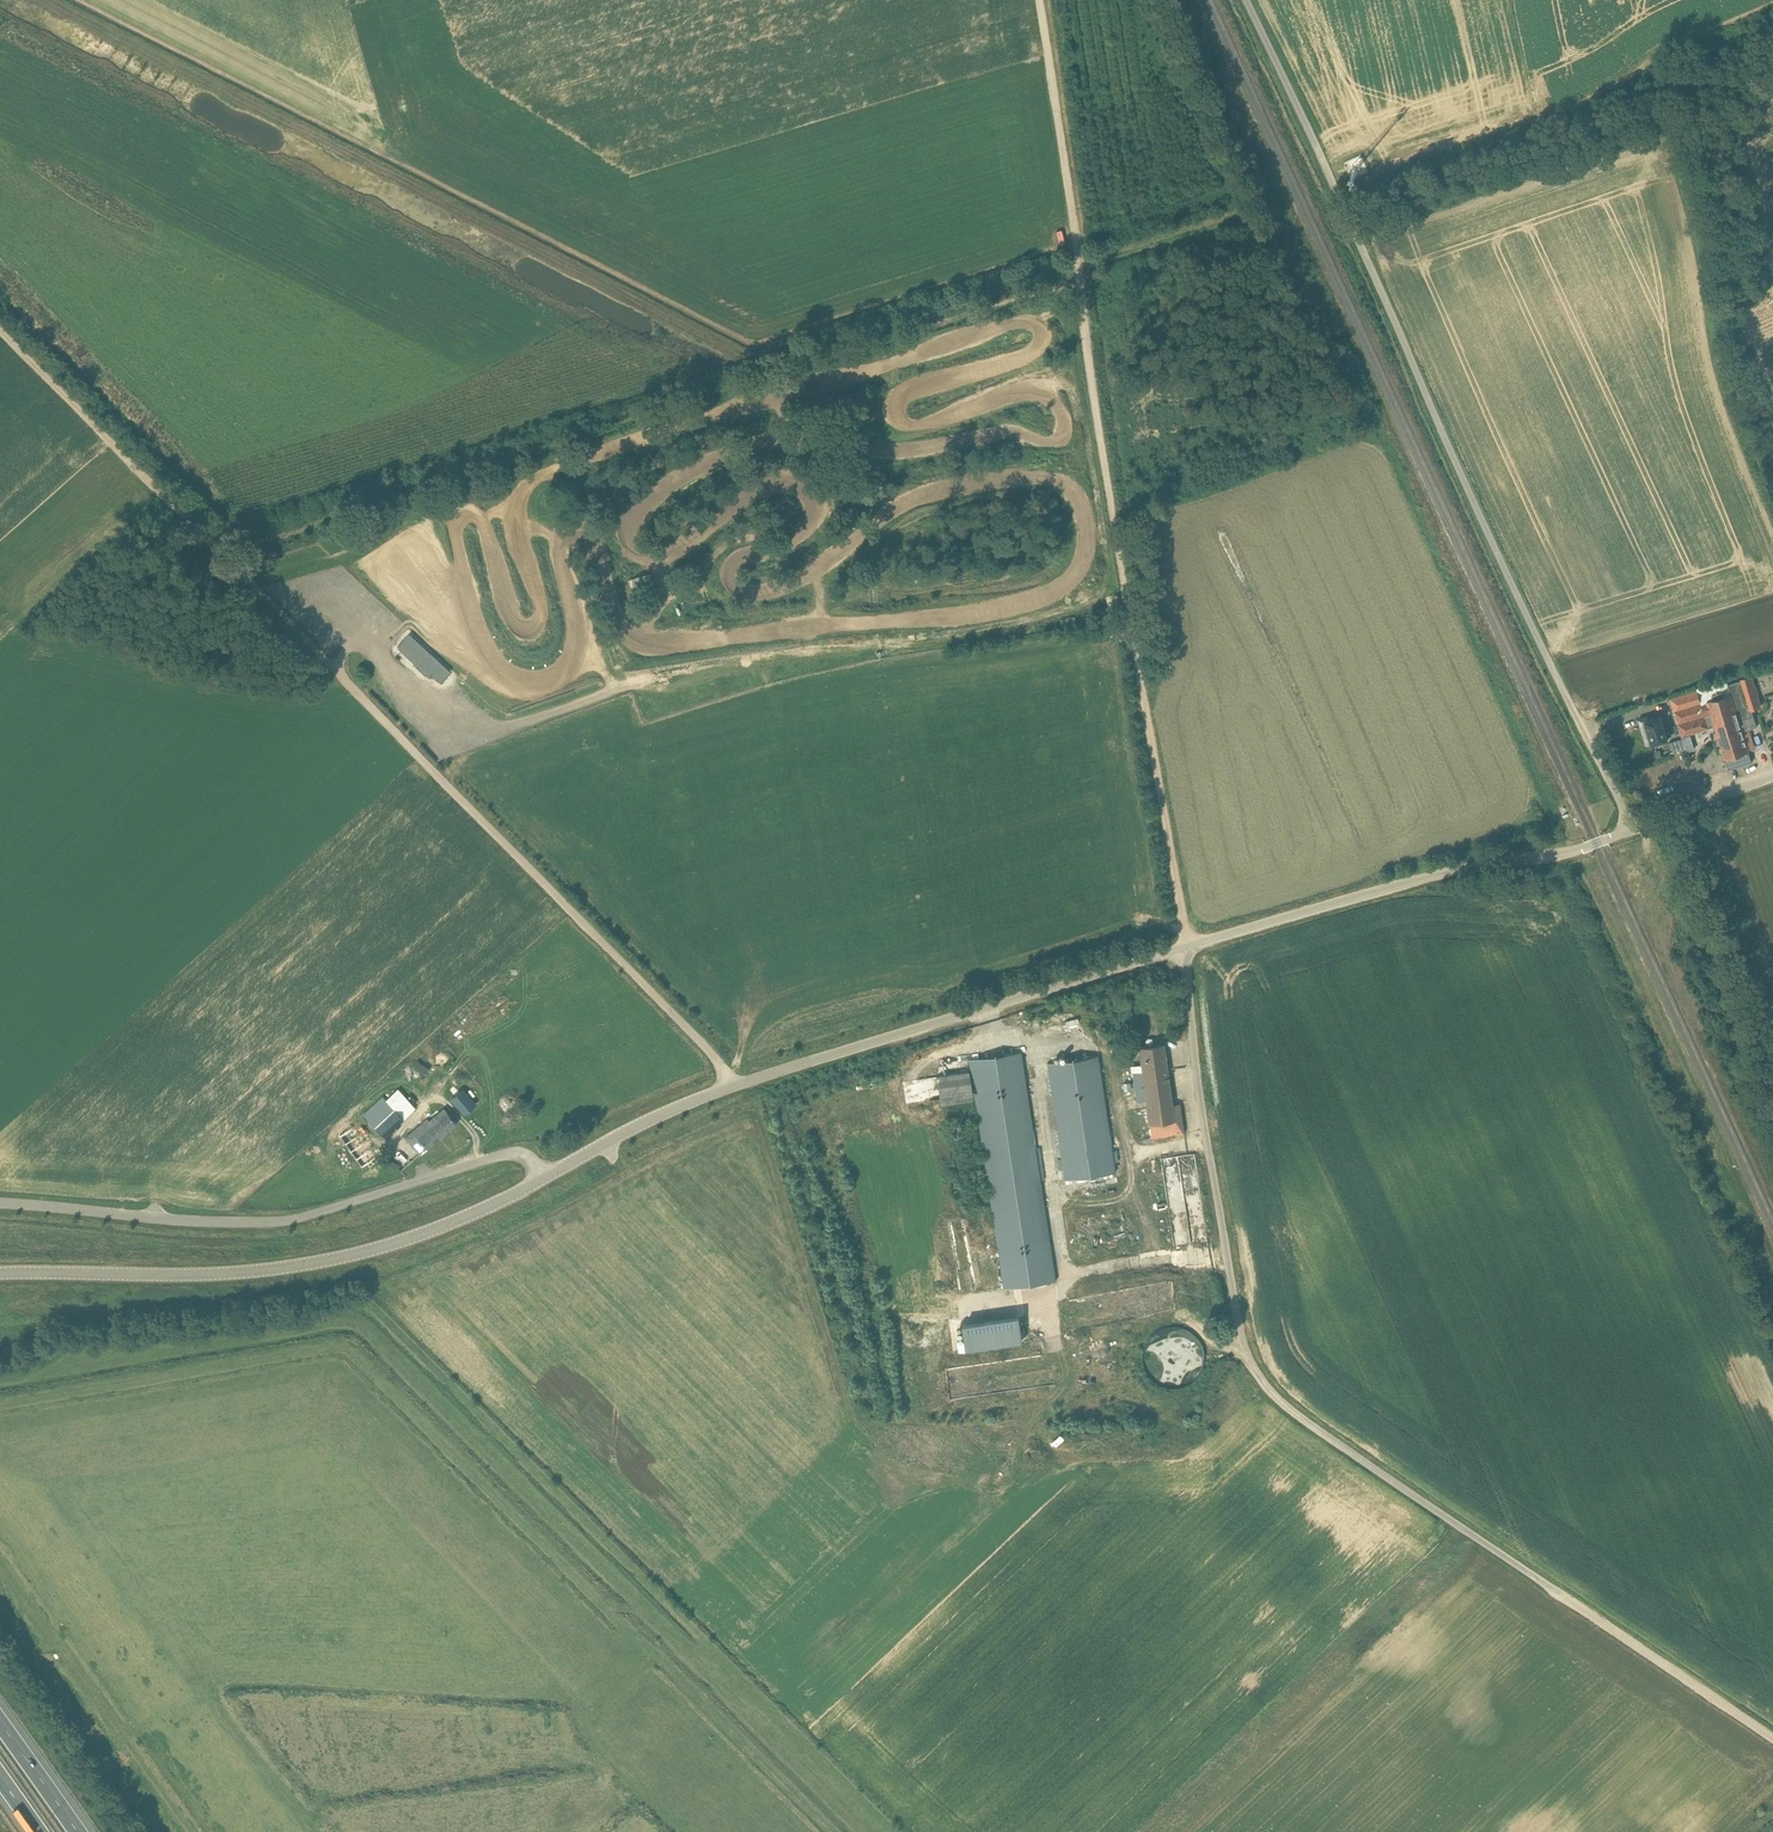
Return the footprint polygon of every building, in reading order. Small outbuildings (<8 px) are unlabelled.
[(330,583),(339,580),(337,572),(328,575),(330,583)] [(450,672),(410,634),(398,647),(431,677),(436,677),(441,682),(450,672)] [(1707,701),(1702,703),(1675,711),(1682,736),(1715,726),(1725,759),(1749,751),(1743,731),(1757,726),(1752,709),(1761,706),(1752,675),(1741,679),(1742,680),(1728,684),(1730,694),(1707,701)] [(1675,711),(1702,703),(1698,690),(1671,699),(1675,711)] [(1652,744),(1668,739),(1661,715),(1645,720),(1652,744)] [(1690,735),(1683,737),(1687,752),(1695,750),(1690,735)] [(1683,739),(1669,743),(1672,752),(1686,748),(1683,739)] [(430,1056),(423,1066),(433,1073),(439,1064),(444,1068),(450,1058),(426,1042),(421,1050),(430,1056)] [(1150,1123),(1170,1120),(1182,1119),(1180,1103),(1172,1105),(1164,1044),(1139,1047),(1142,1064),(1132,1066),(1137,1102),(1147,1100),(1150,1123)] [(1021,1051),(969,1059),(1004,1288),(1056,1280),(1021,1051)] [(1098,1055),(1047,1063),(1065,1180),(1116,1172),(1098,1055)] [(463,1089),(452,1099),(465,1114),(476,1104),(463,1089)] [(383,1095),(364,1114),(384,1136),(409,1113),(403,1107),(404,1107),(400,1103),(394,1108),(383,1095)] [(457,1123),(444,1108),(430,1120),(428,1118),(406,1137),(421,1154),(457,1123)] [(346,1142),(361,1167),(373,1159),(358,1135),(346,1142)] [(1174,1245),(1196,1242),(1207,1240),(1194,1154),(1150,1160),(1154,1185),(1165,1183),(1174,1245)] [(965,1240),(962,1227),(951,1229),(954,1243),(965,1240)] [(1041,1302),(984,1311),(988,1335),(1045,1326),(1041,1302)] [(1160,1381),(1193,1372),(1191,1366),(1200,1363),(1188,1323),(1140,1337),(1150,1370),(1156,1368),(1160,1381)]
